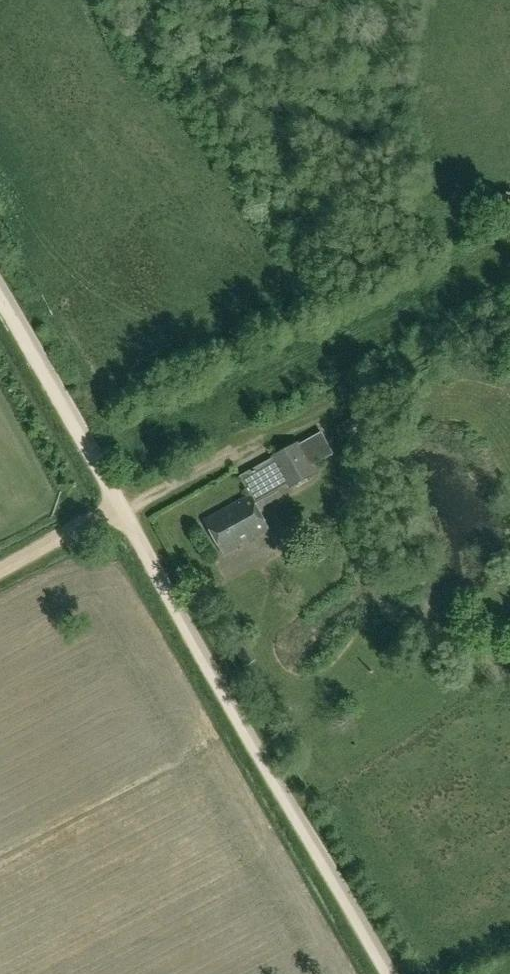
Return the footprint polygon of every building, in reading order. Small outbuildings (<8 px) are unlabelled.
[(333,452),(320,430),(299,442),(299,440),(272,455),(273,457),(240,475),(250,493),(204,519),(224,553),(268,529),(254,504),(288,484),(289,486),(316,471),(312,464),(333,452)] [(243,552),(248,568),(275,559),(270,544),(243,552)]
